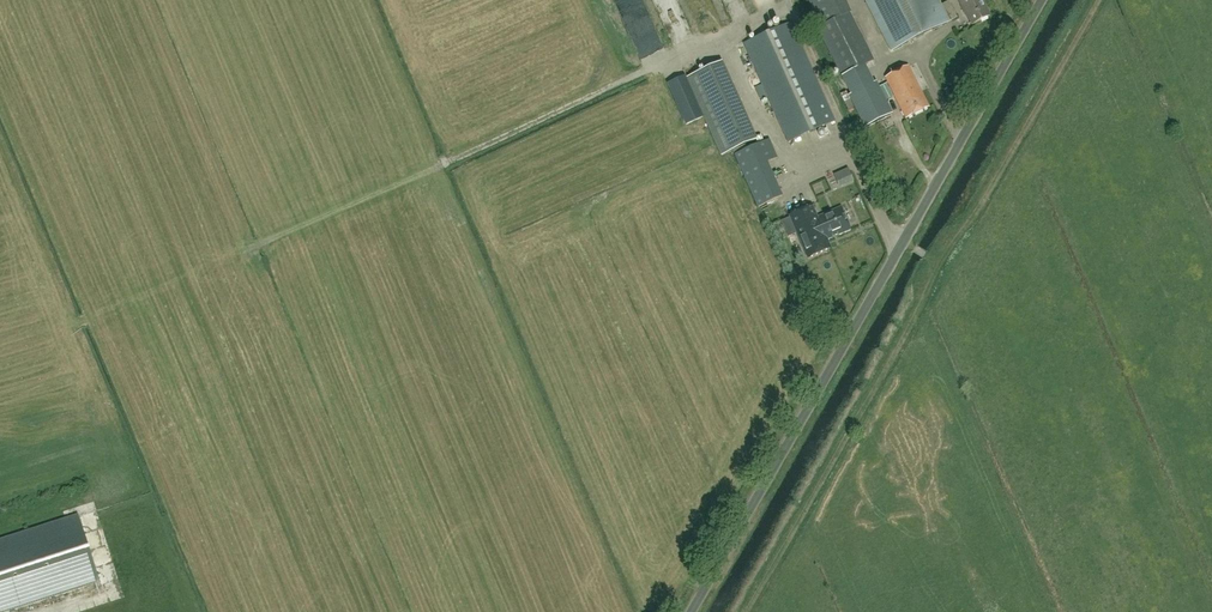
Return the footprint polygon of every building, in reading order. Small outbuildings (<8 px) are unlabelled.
[(699,10),(711,4),(709,0),(693,0),(699,10)] [(843,0),(809,0),(822,26),(818,28),(842,76),(873,60),(849,14),(850,13),(843,0)] [(891,51),(957,17),(949,1),(940,5),(938,0),(866,0),(891,51)] [(963,10),(964,9),(972,25),(990,16),(982,0),(958,0),(963,10)] [(745,43),(789,141),(835,121),(791,23),(745,43)] [(728,66),(718,70),(722,81),(731,77),(728,66)] [(930,106),(909,66),(886,77),(906,118),(930,106)] [(849,96),(865,128),(892,114),(876,82),(864,88),(849,96)] [(886,85),(880,88),(886,100),(892,97),(886,85)] [(723,148),(757,135),(750,118),(716,131),(723,148)] [(899,126),(894,129),(902,145),(907,142),(899,126)] [(777,158),(770,140),(736,155),(758,207),(782,196),(767,162),(777,158)] [(812,207),(790,216),(808,258),(830,248),(826,239),(850,229),(840,207),(817,218),(812,207)] [(93,584),(95,588),(99,587),(101,584),(78,514),(0,539),(0,611),(7,611),(93,584)]
